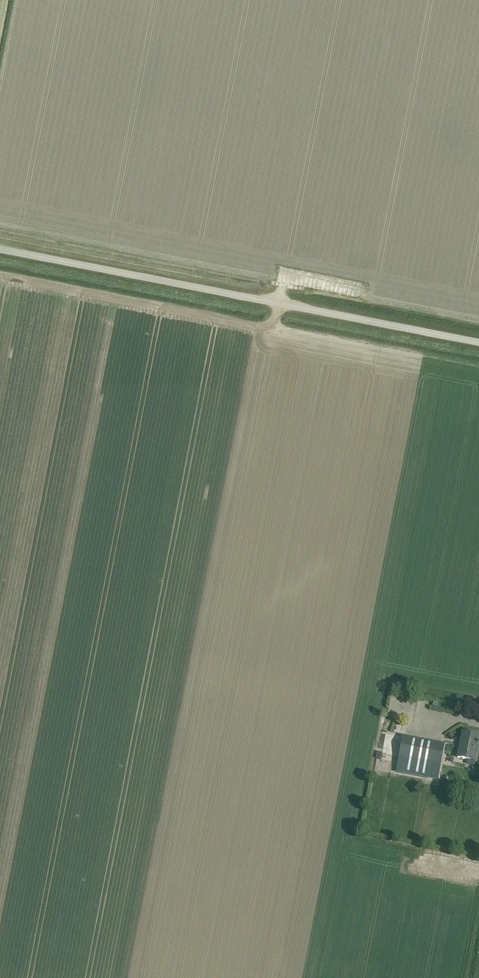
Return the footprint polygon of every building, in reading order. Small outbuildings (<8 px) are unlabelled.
[(437,780),(444,745),(385,733),(379,768),(437,780)] [(478,744),(478,740),(478,737),(463,733),(457,757),(476,762),(478,747),(478,744)]
